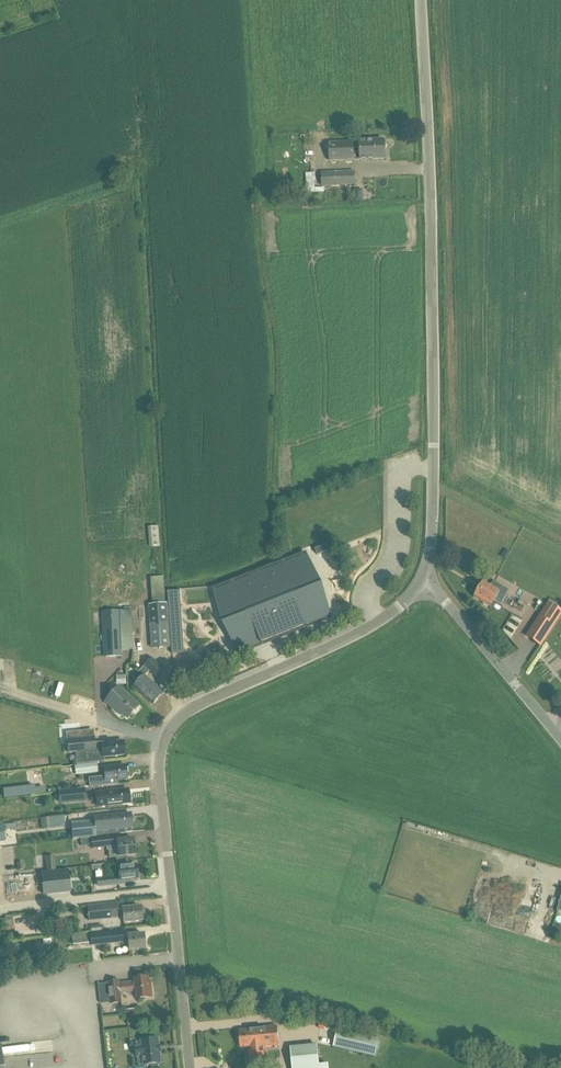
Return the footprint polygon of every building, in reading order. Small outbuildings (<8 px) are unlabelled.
[(360,143),(354,143),(355,161),(386,160),(385,141),(360,142),(360,143)] [(354,143),(330,143),(331,161),(355,161),(354,143)] [(356,171),(322,172),(322,187),(356,185),(356,171)] [(160,541),(159,528),(150,529),(150,542),(151,548),(160,548),(160,541)] [(315,549),(318,556),(328,552),(325,545),(315,549)] [(330,617),(316,582),(314,583),(304,556),(215,592),(239,652),(330,617)] [(149,601),(162,600),(161,577),(148,578),(149,601)] [(477,595),(477,597),(484,601),(485,604),(489,606),(491,605),(493,606),(495,601),(502,605),(509,591),(495,583),(492,588),(484,584),(481,589),(478,589),(476,593),(477,595)] [(185,653),(180,589),(168,590),(172,654),(185,653)] [(172,648),(168,604),(149,605),(152,649),(172,648)] [(528,637),(540,645),(560,613),(560,612),(549,604),(528,637)] [(103,611),(105,657),(124,657),(124,651),(122,611),(103,611)] [(153,659),(135,678),(139,682),(135,687),(154,704),(165,694),(146,676),(150,671),(160,680),(167,672),(153,659)] [(121,687),(110,700),(115,704),(113,706),(121,714),(123,712),(129,718),(141,706),(121,687)] [(95,749),(94,737),(81,738),(81,731),(67,733),(69,752),(95,749)] [(124,741),(101,743),(103,757),(125,755),(124,741)] [(97,763),(75,765),(76,775),(99,773),(97,763)] [(126,765),(104,768),(106,786),(118,784),(118,780),(128,779),(126,765)] [(44,794),(43,789),(34,790),(34,788),(4,791),(4,792),(4,799),(44,794)] [(96,793),(98,807),(130,804),(129,789),(96,793)] [(87,801),(85,790),(71,791),(71,792),(59,793),(60,804),(87,801)] [(133,828),(132,822),(135,821),(134,816),(132,815),(131,814),(101,817),(95,822),(72,824),(73,838),(92,836),(96,836),(96,837),(120,834),(125,834),(125,833),(132,832),(131,828),(133,828)] [(56,824),(65,824),(65,815),(56,815),(56,824)] [(109,850),(118,848),(119,858),(116,858),(117,863),(129,862),(129,861),(128,862),(128,861),(136,860),(135,856),(136,856),(134,839),(120,840),(120,834),(96,837),(96,836),(92,836),(93,849),(108,847),(109,850)] [(55,857),(47,857),(48,872),(56,871),(55,857)] [(136,866),(130,866),(129,862),(117,863),(117,864),(112,864),(112,868),(118,867),(119,876),(110,877),(111,885),(125,884),(125,881),(138,880),(136,866)] [(90,887),(105,886),(104,864),(88,864),(90,887)] [(70,870),(56,871),(48,872),(42,872),(44,894),(71,891),(70,870)] [(118,903),(89,906),(91,922),(123,918),(123,923),(143,921),(142,915),(145,915),(145,907),(119,910),(118,903)] [(123,930),(93,933),(95,946),(123,943),(123,944),(128,944),(129,951),(146,949),(144,934),(127,936),(127,937),(124,937),(123,930)] [(54,935),(54,948),(68,948),(67,934),(54,935)] [(88,935),(72,936),(73,944),(89,943),(88,935)] [(109,997),(101,998),(102,1004),(110,1003),(110,1004),(121,1002),(120,993),(136,992),(137,1000),(153,998),(152,985),(150,986),(149,977),(134,979),(135,982),(120,983),(119,983),(118,981),(108,982),(108,984),(109,997)] [(296,1014),(285,1011),(284,1018),(294,1020),(296,1014)] [(258,1029),(241,1031),(243,1048),(251,1047),(252,1063),(267,1062),(266,1053),(267,1053),(267,1047),(281,1046),(279,1026),(258,1028),(258,1029)] [(339,1030),(335,1047),(378,1057),(382,1041),(339,1030)] [(159,1039),(141,1041),(142,1047),(136,1048),(137,1057),(143,1057),(144,1066),(152,1065),(152,1067),(160,1066),(159,1064),(162,1064),(160,1053),(162,1053),(161,1046),(160,1046),(159,1039)] [(291,1047),(293,1067),(329,1067),(329,1065),(320,1065),(317,1045),(291,1047)] [(21,1056),(1,1057),(1,1067),(21,1067),(21,1056)]
